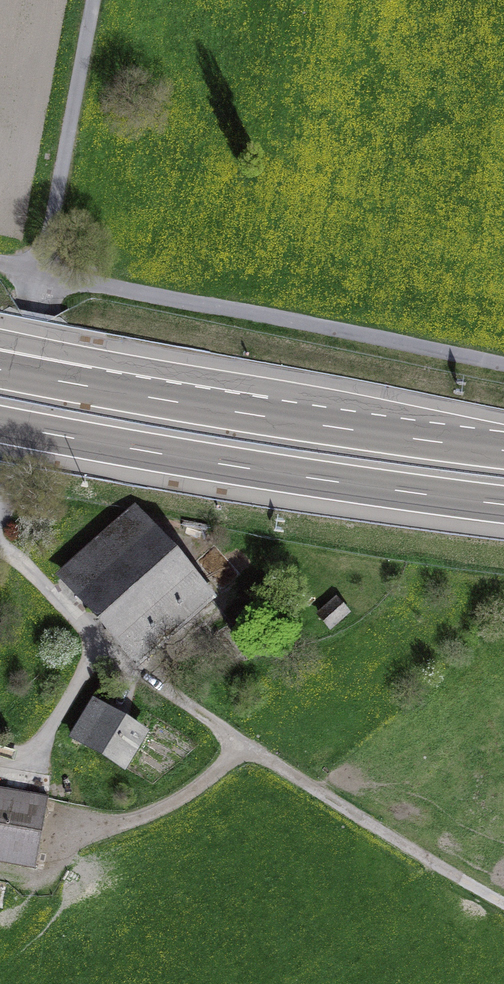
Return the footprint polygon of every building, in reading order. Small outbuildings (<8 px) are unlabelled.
[(153,632),(201,590),(134,513),(63,575),(139,660),(161,641),(153,632)] [(336,600),(320,614),(331,627),(347,612),(336,600)] [(88,740),(86,744),(122,766),(142,733),(95,705),(77,734),(88,740)] [(35,866),(47,799),(0,791),(0,860),(35,866)]
